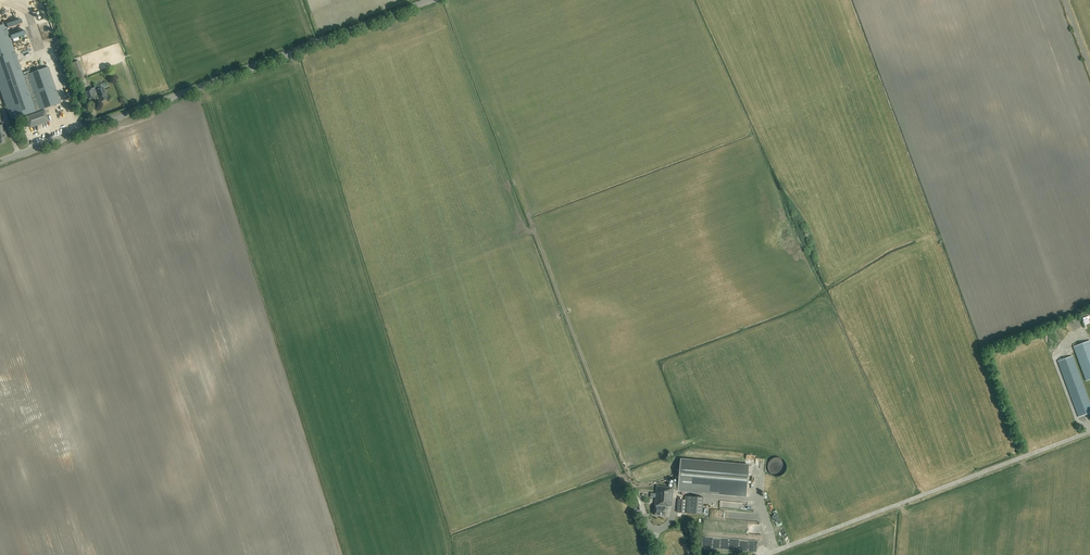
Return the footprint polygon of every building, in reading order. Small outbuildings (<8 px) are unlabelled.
[(10,22),(7,23),(8,27),(23,22),(20,15),(9,19),(10,22)] [(5,24),(0,26),(0,89),(11,120),(26,115),(30,127),(48,121),(44,108),(61,103),(48,67),(23,76),(5,24)] [(78,79),(84,76),(78,61),(72,63),(75,71),(73,71),(76,78),(78,78),(78,79)] [(108,99),(104,89),(109,87),(107,82),(95,86),(96,87),(84,91),(87,99),(97,96),(100,102),(108,99)] [(1089,341),(1073,347),(1086,381),(1089,380),(1089,341)] [(1058,361),(1079,417),(1089,413),(1089,404),(1072,356),(1058,361)] [(770,472),(785,471),(784,458),(770,459),(770,472)] [(746,496),(748,478),(749,465),(681,459),(679,479),(676,479),(676,483),(674,482),(673,487),(656,486),(654,514),(666,515),(667,507),(671,507),(672,489),(746,496)] [(702,514),(704,497),(685,496),(684,500),(678,499),(677,512),(702,514)]
